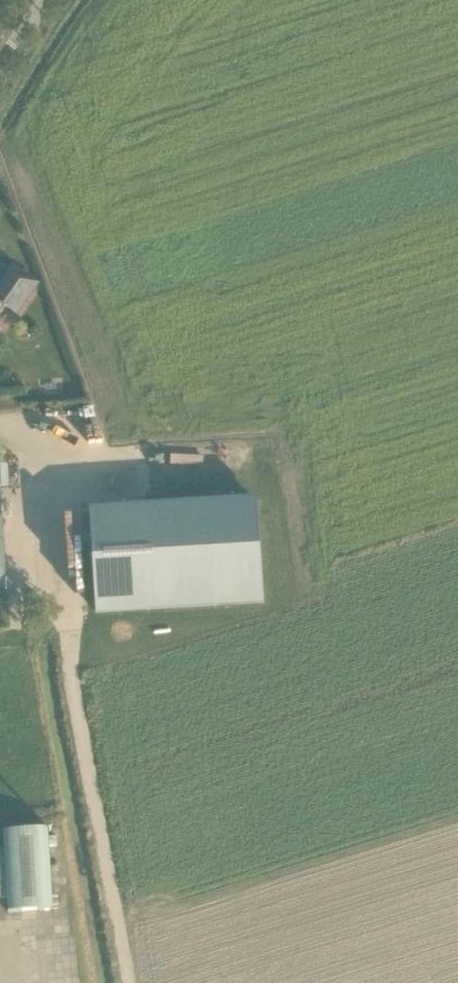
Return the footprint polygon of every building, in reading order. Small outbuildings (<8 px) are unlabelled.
[(0,279),(0,302),(4,305),(5,305),(17,314),(18,315),(41,282),(13,263),(12,262),(10,264),(10,265),(0,279)] [(90,513),(97,612),(264,602),(258,503),(90,513)] [(13,625),(13,615),(14,615),(14,593),(5,593),(4,625),(13,625)] [(53,909),(48,830),(3,832),(5,850),(7,898),(8,912),(53,909)]
